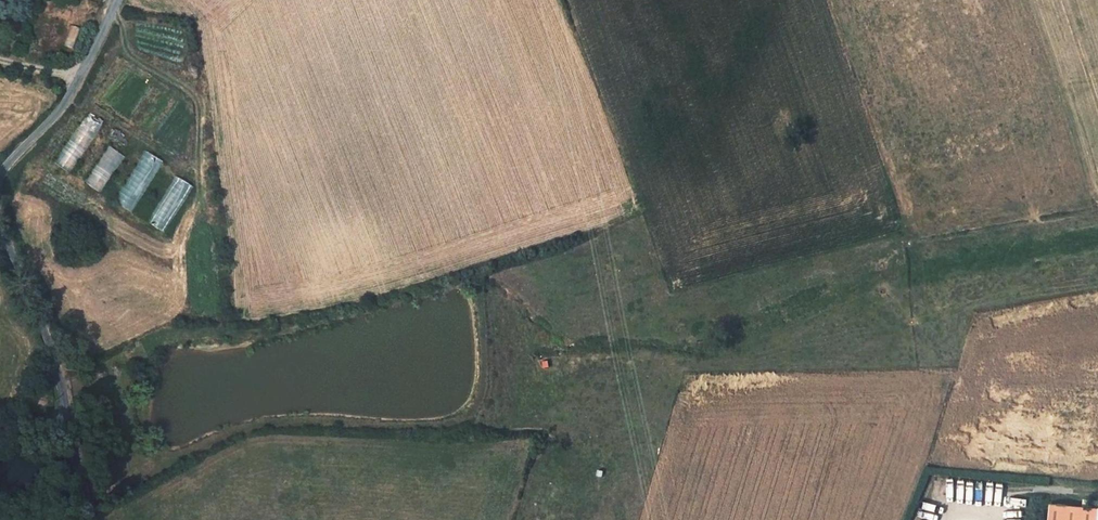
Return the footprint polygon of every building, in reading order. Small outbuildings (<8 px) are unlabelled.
[(72,172),(100,121),(84,112),(56,164),(72,172)] [(99,192),(124,157),(109,146),(84,181),(99,192)] [(131,211),(161,161),(145,151),(114,202),(131,211)] [(161,231),(190,185),(177,177),(148,222),(161,231)] [(1050,519),(1097,519),(1097,495),(1053,490),(1050,519)]
